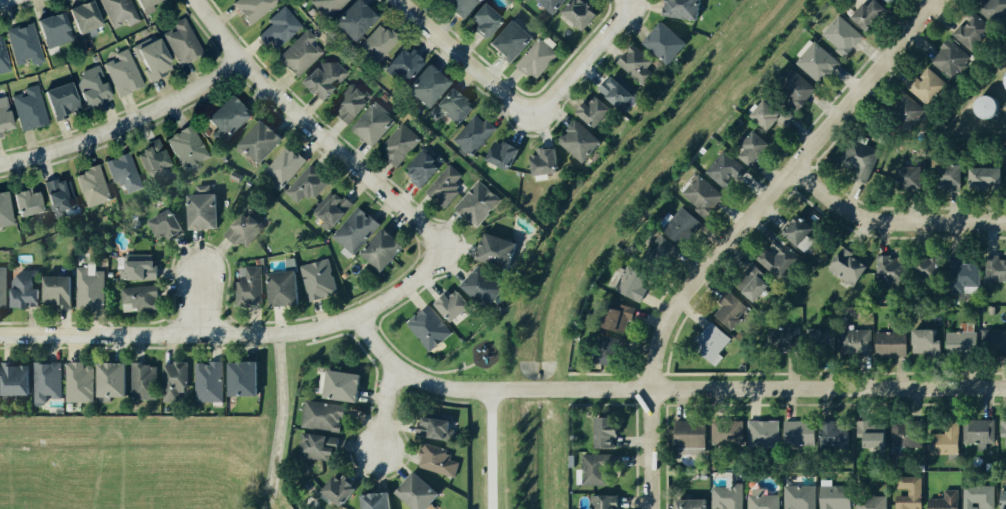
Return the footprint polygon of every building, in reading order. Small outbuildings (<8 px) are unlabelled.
[(129,23),(131,28),(143,22),(133,0),(103,0),(116,29),(129,23)] [(168,0),(140,0),(148,17),(158,12),(155,6),(168,0)] [(250,25),(283,5),(280,0),(239,0),(236,1),(250,25)] [(316,15),(346,15),(346,0),(316,0),(316,15)] [(383,18),(364,0),(361,0),(338,24),(358,43),(383,18)] [(484,0),(446,0),(445,0),(467,19),(484,0)] [(556,15),(570,0),(540,0),(556,15)] [(565,13),(588,30),(604,9),(592,0),(575,0),(565,13)] [(662,16),(665,0),(700,0),(697,21),(662,16)] [(892,10),(881,0),(874,0),(857,19),(872,32),(892,10)] [(988,19),(1005,18),(1005,0),(987,0),(988,19)] [(484,27),(481,31),(491,38),(507,19),(487,4),(475,19),(484,27)] [(261,37),(276,54),(304,27),(286,7),(270,22),(273,25),(261,37)] [(63,53),(61,46),(76,41),(67,13),(42,21),(53,56),(63,53)] [(823,36),(847,57),(866,37),(842,15),(823,36)] [(952,36),(976,54),(994,31),(974,15),(965,26),(962,24),(952,36)] [(207,55),(187,18),(175,25),(177,29),(166,35),(184,67),(207,55)] [(493,44),(514,63),(537,38),(516,19),(493,44)] [(647,42),(672,65),(691,45),(666,21),(647,42)] [(17,66),(33,62),(34,66),(46,63),(36,24),(9,31),(17,66)] [(380,64),(403,41),(384,24),(362,47),(380,64)] [(325,55),(314,43),(317,40),(309,31),(279,58),(298,79),(325,55)] [(5,34),(0,35),(0,75),(13,72),(5,34)] [(134,47),(141,64),(144,63),(153,85),(165,80),(162,75),(176,69),(162,35),(134,47)] [(563,53),(545,36),(519,64),(536,80),(563,53)] [(972,57),(949,39),(930,63),(954,81),(972,57)] [(798,63),(822,86),(842,65),(818,41),(798,63)] [(635,45),(619,62),(645,87),(661,70),(635,45)] [(397,80),(402,74),(411,82),(428,63),(408,46),(387,72),(397,80)] [(117,55),(120,60),(108,65),(120,98),(146,89),(131,49),(117,55)] [(308,84),(326,101),(351,75),(332,57),(308,84)] [(777,78),(806,104),(818,89),(790,63),(777,78)] [(412,92),(432,109),(455,84),(435,66),(412,92)] [(90,109),(116,102),(110,83),(106,84),(101,67),(79,74),(90,109)] [(908,88),(930,108),(949,87),(930,69),(920,80),(917,77),(908,88)] [(600,91),(625,110),(638,94),(612,75),(600,91)] [(351,125),(373,100),(354,83),(332,107),(351,125)] [(57,122),(67,120),(66,115),(84,111),(77,84),(50,90),(57,122)] [(51,125),(40,85),(25,89),(27,94),(15,97),(24,133),(51,125)] [(477,107),(456,89),(441,106),(461,125),(477,107)] [(616,111),(598,94),(580,113),(599,130),(616,111)] [(230,139),(256,116),(237,96),(211,119),(230,139)] [(795,117),(770,97),(754,117),(773,131),(780,122),(787,127),(795,117)] [(915,130),(926,107),(907,98),(897,122),(915,130)] [(15,111),(9,112),(8,99),(0,99),(0,140),(1,139),(0,132),(17,130),(15,111)] [(377,147),(399,119),(376,102),(355,130),(377,147)] [(454,140),(472,157),(498,128),(488,119),(484,122),(477,115),(454,140)] [(262,164),(286,139),(265,119),(241,145),(262,164)] [(606,143),(580,119),(570,130),(572,131),(562,141),(586,164),(606,143)] [(398,167),(422,140),(404,124),(379,151),(398,167)] [(211,159),(196,126),(170,138),(185,171),(211,159)] [(748,150),(742,156),(754,168),(775,146),(758,130),(743,146),(748,150)] [(514,170),(521,147),(497,139),(489,162),(514,170)] [(883,151),(855,139),(844,165),(858,171),(855,178),(869,184),(883,151)] [(175,168),(163,142),(139,153),(150,179),(175,168)] [(307,162),(289,146),(265,172),(283,188),(307,162)] [(445,165),(425,147),(406,168),(415,177),(412,181),(422,190),(445,165)] [(539,155),(534,156),(537,176),(562,173),(558,147),(539,150),(539,155)] [(706,171),(726,190),(737,179),(739,182),(749,172),(726,150),(706,171)] [(106,162),(115,159),(116,161),(118,161),(117,158),(129,154),(142,188),(127,194),(124,185),(119,186),(117,182),(113,183),(106,162)] [(965,164),(940,165),(941,185),(965,184),(965,164)] [(286,192),(298,204),(307,193),(314,199),(330,182),(312,165),(286,192)] [(463,176),(451,165),(428,191),(446,208),(462,190),(455,185),(463,176)] [(926,190),(927,167),(902,166),(901,189),(926,190)] [(77,175),(88,209),(112,201),(101,167),(77,175)] [(1005,168),(974,168),(973,187),(1005,188),(1005,168)] [(241,175),(237,183),(229,179),(232,171),(241,175)] [(685,197),(708,218),(726,198),(703,177),(685,197)] [(66,211),(75,209),(67,180),(48,185),(57,218),(67,216),(66,211)] [(502,201),(481,181),(456,207),(477,227),(502,201)] [(219,194),(212,194),(211,185),(197,186),(197,195),(190,196),(191,229),(220,228),(219,194)] [(353,206),(333,189),(313,213),(324,221),(320,225),(330,233),(353,206)] [(47,213),(43,193),(32,195),(32,191),(17,194),(22,218),(47,213)] [(11,192),(0,194),(0,229),(17,226),(11,192)] [(346,247),(341,253),(352,261),(380,222),(358,206),(334,239),(346,247)] [(701,218),(681,207),(667,234),(687,245),(701,218)] [(785,233),(807,254),(817,244),(810,237),(825,222),(810,207),(785,233)] [(185,233),(176,210),(152,219),(161,242),(185,233)] [(263,224),(249,211),(225,235),(239,248),(263,224)] [(364,254),(385,273),(409,247),(388,228),(364,254)] [(522,243),(489,232),(480,259),(513,270),(522,243)] [(665,252),(672,243),(663,236),(656,244),(665,252)] [(758,257),(778,282),(803,262),(790,244),(774,256),(768,249),(758,257)] [(858,287),(872,264),(844,247),(830,271),(858,287)] [(909,257),(878,256),(878,282),(908,283),(909,257)] [(1001,260),(1001,257),(987,257),(987,282),(1005,283),(1005,260),(1001,260)] [(943,258),(920,259),(921,277),(944,276),(943,258)] [(310,302),(338,295),(330,259),(301,266),(310,302)] [(954,262),(953,293),(966,293),(966,288),(970,288),(970,294),(980,294),(981,263),(954,262)] [(465,286),(490,309),(509,289),(484,265),(465,286)] [(105,272),(97,272),(97,266),(78,266),(78,311),(106,310),(105,272)] [(246,267),(247,280),(237,280),(238,309),(263,308),(262,266),(246,267)] [(644,303),(649,289),(645,288),(650,273),(629,266),(619,294),(644,303)] [(757,302),(774,284),(756,266),(738,284),(757,302)] [(14,307),(41,307),(41,289),(38,289),(37,270),(21,270),(21,278),(14,278),(14,307)] [(271,272),(273,307),(301,306),(300,271),(271,272)] [(74,277),(46,276),(45,307),(74,307),(74,277)] [(123,287),(123,312),(161,311),(161,286),(123,287)] [(452,297),(447,291),(435,302),(453,324),(474,307),(460,290),(452,297)] [(751,309),(734,294),(714,315),(731,330),(751,309)] [(628,335),(637,309),(618,302),(609,328),(628,335)] [(430,352),(453,335),(431,306),(408,323),(430,352)] [(733,340),(714,321),(694,342),(718,365),(725,358),(720,353),(733,340)] [(978,324),(967,324),(967,333),(949,332),(948,352),(977,353),(978,324)] [(809,351),(837,350),(836,329),(808,329),(809,351)] [(872,331),(842,330),(841,355),(872,355),(872,331)] [(938,330),(916,330),(915,355),(942,355),(942,341),(938,341),(938,330)] [(982,331),(982,353),(1005,352),(1005,330),(982,331)] [(876,356),(908,356),(909,333),(877,333),(876,356)] [(624,339),(605,337),(602,365),(621,367),(624,339)] [(95,366),(87,366),(87,362),(67,363),(68,403),(96,402),(95,366)] [(195,363),(204,363),(204,365),(209,365),(209,362),(222,362),(222,402),(195,402),(195,363)] [(262,362),(233,362),(232,396),(261,396),(262,362)] [(32,396),(32,366),(11,366),(11,363),(3,363),(4,396),(32,396)] [(62,363),(35,363),(36,403),(48,403),(48,398),(63,398),(62,363)] [(130,398),(130,363),(102,363),(101,397),(130,398)] [(190,363),(166,363),(165,399),(189,399),(190,363)] [(159,401),(159,365),(134,364),(134,400),(159,401)] [(365,374),(331,371),(328,399),(362,403),(365,374)] [(343,434),(347,406),(307,400),(303,427),(343,434)] [(452,442),(456,422),(424,416),(420,436),(452,442)] [(617,437),(623,437),(623,426),(618,426),(618,417),(599,418),(599,448),(617,448),(617,437)] [(781,422),(750,420),(749,448),(780,449),(781,422)] [(996,420),(964,422),(965,446),(987,445),(987,444),(997,444),(996,420)] [(746,422),(714,421),(713,446),(745,447),(746,422)] [(709,422),(678,422),(677,454),(708,455),(709,422)] [(783,422),(814,422),(814,445),(783,445),(783,422)] [(839,423),(822,424),(823,450),(851,448),(850,428),(839,428),(839,423)] [(888,448),(889,423),(859,423),(858,448),(888,448)] [(929,454),(960,455),(961,428),(947,427),(947,432),(930,432),(929,454)] [(301,460),(337,461),(338,436),(302,434),(301,460)] [(419,455),(423,443),(447,450),(446,453),(451,455),(449,460),(459,463),(454,478),(418,467),(422,456),(419,455)] [(617,468),(617,455),(584,455),(583,486),(611,487),(611,468),(617,468)] [(413,472),(394,493),(412,508),(426,508),(439,495),(413,472)] [(343,508),(360,488),(342,473),(325,493),(343,508)] [(899,478),(899,490),(907,490),(908,496),(897,497),(897,508),(922,508),(922,477),(899,478)] [(731,484),(731,488),(714,488),(714,508),(745,508),(745,484),(731,484)] [(786,487),(786,508),(818,508),(817,486),(786,487)] [(965,486),(964,508),(979,508),(996,508),(996,487),(965,486)] [(854,487),(823,487),(822,508),(853,508),(854,487)] [(769,490),(751,490),(751,508),(781,508),(781,495),(769,496),(769,490)] [(960,491),(944,491),(945,500),(929,500),(929,508),(960,508),(960,491)] [(392,492),(364,496),(365,508),(394,508),(392,492)] [(621,496),(593,496),(593,508),(621,508),(621,496)] [(857,497),(857,508),(888,508),(887,497),(857,497)] [(711,500),(681,500),(681,508),(711,508),(711,500)]
